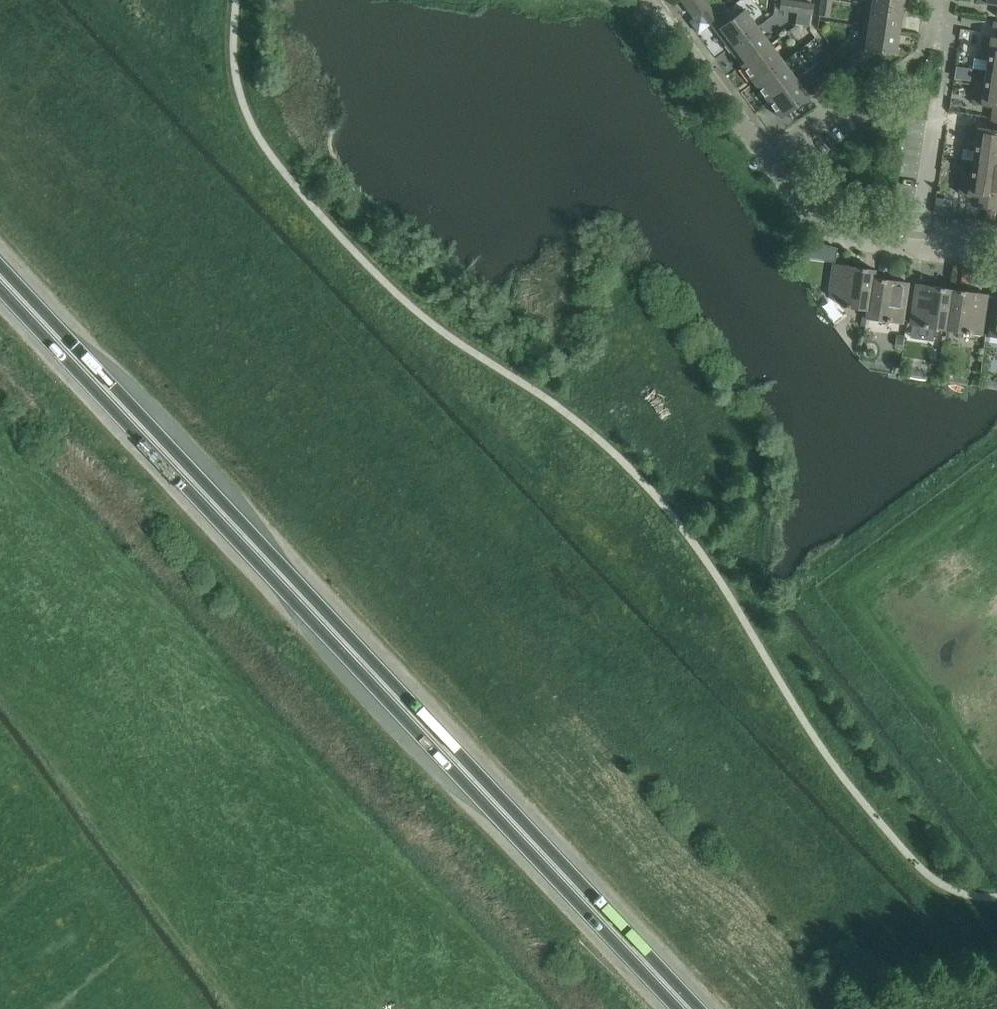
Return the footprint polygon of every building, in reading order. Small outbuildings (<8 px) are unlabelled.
[(693,17),(701,11),(709,6),(704,0),(680,0),(693,17)] [(782,0),(780,0),(779,9),(795,12),(797,2),(782,0)] [(828,0),(821,0),(819,15),(828,17),(831,0),(828,0)] [(866,6),(901,11),(903,0),(867,0),(866,6)] [(797,2),(795,12),(812,14),(813,5),(797,2)] [(709,6),(701,11),(711,24),(718,19),(709,6)] [(901,11),(866,6),(863,27),(898,32),(901,11)] [(728,48),(757,26),(744,9),(715,30),(728,48)] [(770,44),(757,26),(728,48),(741,65),(770,44)] [(863,27),(860,48),(841,61),(847,69),(873,51),(895,54),(898,32),(863,27)] [(982,35),(978,58),(987,59),(985,70),(996,72),(996,37),(982,35)] [(783,62),(770,44),(741,65),(754,83),(783,62)] [(783,62),(754,83),(767,101),(796,79),(783,62)] [(796,79),(767,101),(780,118),(815,92),(842,73),(836,65),(803,89),(796,79)] [(985,70),(984,81),(975,80),(972,103),(993,106),(991,117),(996,118),(996,72),(985,70)] [(991,117),(990,129),(969,125),(965,148),(974,150),(972,161),(992,164),(996,133),(996,118),(991,117)] [(992,164),(972,161),(970,172),(962,170),(959,193),(980,197),(978,208),(986,209),(992,164)] [(992,164),(986,209),(994,211),(995,199),(996,199),(996,164),(992,164)] [(872,277),(873,277),(874,269),(833,263),(829,291),(840,306),(867,310),(872,277)] [(867,310),(865,318),(902,323),(908,282),(873,277),(872,277),(867,310)] [(945,330),(951,289),(916,284),(909,325),(945,330)] [(987,294),(951,289),(945,330),(981,335),(987,294)] [(995,295),(989,336),(996,337),(996,296),(995,295)]
